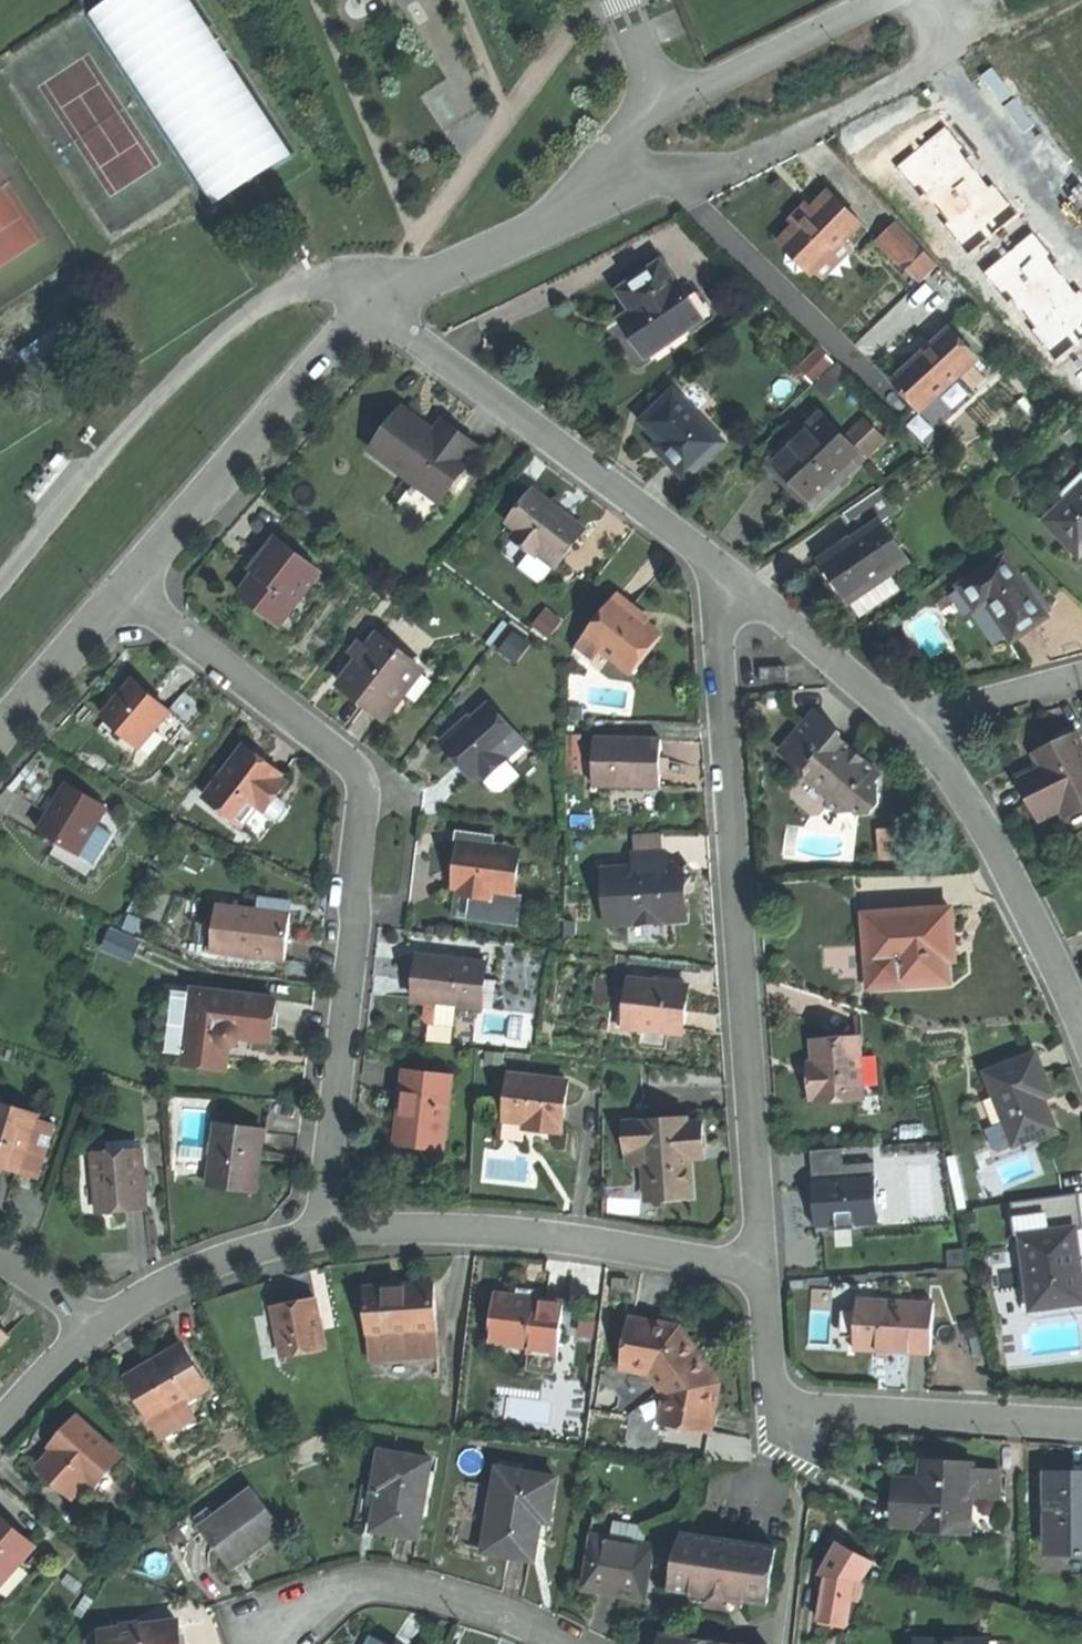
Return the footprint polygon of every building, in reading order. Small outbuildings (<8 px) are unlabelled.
[(100,10),(209,175),(228,204),(313,149),(215,0),(115,0),(100,10)] [(801,244),(794,251),(797,254),(795,257),(826,286),(829,282),(857,253),(874,234),(845,205),(827,223),(816,235),(813,232),(808,237),(801,244)] [(819,216),(803,232),(808,237),(813,232),(816,235),(827,223),(819,216)] [(901,224),(881,242),(903,265),(922,247),(901,224)] [(903,265),(899,269),(917,290),(941,267),(922,247),(903,265)] [(857,253),(829,282),(836,289),(864,260),(857,253)] [(664,265),(624,292),(637,312),(625,320),(634,333),(651,357),(705,321),(692,302),(680,284),(678,285),(664,265)] [(702,295),(692,302),(705,321),(715,314),(702,295)] [(943,354),(905,390),(926,413),(983,359),(956,332),(947,340),(938,348),(943,354)] [(938,348),(899,385),(905,390),(943,354),(938,348)] [(841,366),(821,386),(832,399),(852,379),(841,366)] [(677,393),(645,423),(669,450),(674,455),(669,460),(688,480),(727,446),(677,393)] [(401,408),(372,450),(415,482),(421,473),(446,492),(469,458),(468,457),(475,447),(464,438),(452,430),(446,440),(432,430),(401,408)] [(824,418),(771,468),(785,483),(795,494),(801,489),(818,506),(866,460),(849,443),(824,418)] [(439,421),(432,430),(446,440),(452,430),(439,421)] [(866,425),(849,443),(866,460),(884,443),(866,425)] [(415,482),(440,500),(446,492),(421,473),(415,482)] [(887,487),(843,517),(859,540),(882,525),(903,512),(887,487)] [(1051,522),(1081,554),(1081,491),(1051,522)] [(564,514),(538,495),(514,527),(525,535),(518,543),(541,560),(544,556),(547,551),(565,565),(589,533),(564,514)] [(882,525),(859,540),(825,564),(840,586),(852,603),(893,576),(910,565),(882,525)] [(275,538),(251,568),(255,571),(279,540),(275,538)] [(247,582),(239,592),(283,626),(297,608),(322,574),(279,540),(255,571),(247,582)] [(547,551),(544,556),(562,569),(565,565),(547,551)] [(1010,558),(963,588),(979,613),(991,606),(1001,621),(1016,642),(1051,619),(1010,558)] [(893,576),(852,603),(863,619),(904,591),(893,576)] [(642,619),(619,600),(588,639),(605,652),(634,676),(665,637),(642,619)] [(297,608),(283,626),(296,636),(310,618),(297,608)] [(425,671),(382,637),(373,650),(362,663),(344,686),(356,696),(369,706),(372,701),(390,716),(408,692),(425,671)] [(588,639),(580,650),(596,663),(605,652),(588,639)] [(364,643),(354,656),(362,663),(373,650),(364,643)] [(425,671),(408,692),(421,703),(442,675),(434,669),(430,674),(425,671)] [(122,701),(107,718),(109,721),(120,730),(140,748),(170,713),(137,684),(122,701)] [(372,701),(369,706),(387,720),(390,716),(372,701)] [(492,706),(446,745),(461,762),(476,779),(483,773),(506,753),(521,739),(492,706)] [(140,748),(120,730),(111,740),(142,767),(181,722),(170,713),(140,748)] [(843,735),(819,714),(788,749),(811,769),(811,780),(827,794),(832,794),(832,806),(842,814),(859,813),(861,816),(874,815),(882,806),(881,789),(876,785),(883,778),(869,766),(856,754),(853,755),(850,754),(844,749),(844,743),(843,735)] [(120,730),(109,721),(101,731),(111,740),(120,730)] [(1056,747),(1061,758),(1046,765),(1030,773),(1041,797),(1050,816),(1067,808),(1081,800),(1081,734),(1056,747)] [(526,745),(521,739),(506,753),(511,759),(526,745)] [(664,742),(596,743),(596,790),(664,790),(664,766),(664,742)] [(856,754),(844,743),(844,749),(850,754),(853,755),(856,754)] [(1056,747),(1040,754),(1046,765),(1061,758),(1056,747)] [(285,779),(247,750),(208,800),(246,829),(260,811),(261,810),(267,814),(278,801),(283,794),(289,787),(282,782),(285,779)] [(506,753),(483,773),(497,790),(505,791),(523,775),(510,760),(511,759),(506,753)] [(1041,797),(1030,773),(1027,775),(1032,787),(1038,799),(1041,797)] [(55,808),(41,831),(80,855),(109,808),(69,784),(55,808)] [(1067,808),(1070,815),(1081,810),(1081,800),(1067,808)] [(261,810),(260,811),(277,824),(281,825),(289,815),(288,809),(278,801),(267,814),(261,810)] [(1069,816),(1074,828),(1081,824),(1081,810),(1070,815),(1069,816)] [(909,832),(887,833),(888,860),(910,859),(909,832)] [(662,835),(633,837),(634,856),(662,854),(662,835)] [(521,851),(461,843),(458,866),(455,889),(460,890),(482,893),(515,897),(515,896),(521,851)] [(662,854),(634,856),(635,871),(603,872),(605,902),(610,902),(611,928),(687,923),(685,888),(689,884),(693,879),(684,872),(688,867),(686,866),(675,880),(669,874),(665,874),(664,854),(662,854)] [(482,893),(460,890),(460,895),(471,897),(482,898),(482,893)] [(515,897),(482,893),(482,898),(471,897),(468,918),(520,925),(523,897),(515,896),(515,897)] [(257,899),(257,911),(287,911),(287,900),(257,899)] [(257,911),(218,910),(217,961),(286,962),(287,936),(287,911),(257,911)] [(954,911),(869,917),(873,970),(901,968),(902,989),(953,985),(951,959),(957,959),(956,935),(954,911)] [(485,965),(420,957),(417,980),(414,1003),(423,1004),(456,1008),(480,1011),(485,965)] [(901,968),(873,970),(874,984),(881,991),(902,989),(901,968)] [(682,982),(655,978),(654,985),(681,988),(682,982)] [(654,985),(630,982),(628,1005),(625,1024),(625,1026),(642,1028),(669,1032),(683,1033),(686,1011),(689,989),(681,988),(654,985)] [(277,1000),(196,988),(195,997),(188,1052),(187,1062),(226,1068),(229,1049),(233,1046),(237,1043),(240,1040),(245,1035),(272,1039),(275,1020),(277,1000)] [(195,997),(174,994),(167,1049),(188,1052),(195,997)] [(456,1008),(423,1004),(422,1015),(455,1019),(456,1008)] [(628,1005),(619,1004),(617,1023),(625,1024),(628,1005)] [(669,1032),(642,1028),(640,1046),(667,1049),(669,1032)] [(859,1041),(816,1044),(816,1055),(817,1066),(820,1097),(820,1101),(863,1098),(859,1041)] [(1038,1055),(987,1075),(1006,1124),(1015,1147),(1058,1131),(1045,1100),(1054,1096),(1046,1076),(1038,1055)] [(817,1066),(810,1067),(812,1098),(820,1097),(817,1066)] [(451,1077),(404,1073),(403,1085),(401,1098),(407,1098),(401,1147),(443,1152),(451,1077)] [(569,1082),(509,1076),(504,1121),(527,1124),(538,1125),(562,1128),(564,1128),(569,1082)] [(407,1098),(401,1098),(396,1147),(401,1147),(407,1098)] [(0,1103),(0,1164),(23,1171),(40,1119),(41,1116),(0,1103)] [(59,1125),(40,1119),(23,1171),(41,1177),(59,1125)] [(687,1121),(626,1125),(629,1153),(645,1152),(646,1166),(648,1201),(692,1198),(690,1159),(703,1158),(702,1142),(701,1125),(687,1126),(687,1121)] [(538,1125),(527,1124),(526,1132),(537,1133),(538,1125)] [(1015,1147),(1006,1124),(987,1131),(994,1151),(1000,1153),(1015,1147)] [(562,1128),(538,1125),(537,1133),(561,1136),(562,1128)] [(263,1134),(216,1128),(209,1185),(256,1190),(259,1162),(263,1134)] [(142,1149),(96,1153),(100,1214),(124,1212),(147,1211),(142,1149)] [(879,1224),(875,1165),(845,1167),(844,1151),(812,1152),(815,1185),(813,1185),(814,1190),(818,1193),(818,1203),(813,1203),(813,1215),(814,1227),(830,1226),(831,1232),(856,1231),(856,1226),(879,1224)] [(645,1152),(629,1153),(629,1167),(646,1166),(645,1152)] [(256,1190),(209,1185),(208,1190),(255,1196),(256,1190)] [(1046,1216),(1013,1219),(1016,1240),(1022,1239),(1031,1312),(1081,1305),(1076,1269),(1080,1268),(1077,1246),(1075,1231),(1048,1234),(1046,1216)] [(437,1361),(436,1335),(434,1288),(399,1290),(364,1292),(370,1365),(437,1361)] [(531,1298),(496,1294),(490,1344),(530,1349),(529,1354),(559,1358),(565,1302),(531,1298)] [(934,1304),(859,1301),(858,1328),(856,1356),(932,1360),(934,1304)] [(295,1306),(274,1310),(284,1360),(326,1351),(316,1302),(295,1306)] [(679,1329),(629,1321),(621,1370),(649,1375),(665,1398),(661,1426),(710,1434),(718,1386),(697,1355),(679,1329)] [(10,1336),(0,1326),(0,1347),(10,1336)] [(150,1365),(127,1378),(152,1421),(184,1402),(207,1389),(182,1346),(170,1354),(171,1356),(161,1362),(151,1367),(150,1365)] [(184,1402),(152,1421),(162,1438),(194,1420),(184,1402)] [(58,1453),(43,1469),(74,1497),(90,1480),(101,1468),(106,1472),(120,1456),(80,1420),(73,1428),(65,1436),(70,1440),(58,1453)] [(70,1440),(65,1436),(54,1448),(58,1453),(70,1440)] [(434,1461),(383,1452),(377,1490),(382,1491),(379,1506),(375,1530),(397,1534),(419,1538),(434,1461)] [(971,1467),(922,1464),(921,1483),(897,1482),(895,1524),(919,1526),(919,1528),(955,1530),(955,1532),(968,1532),(968,1526),(969,1497),(971,1471),(971,1467)] [(101,1468),(90,1480),(95,1485),(106,1472),(101,1468)] [(558,1478),(500,1468),(485,1552),(510,1556),(535,1560),(542,1521),(550,1523),(558,1478)] [(1001,1473),(971,1471),(969,1497),(992,1498),(1000,1498),(1001,1473)] [(1046,1473),(1047,1548),(1068,1548),(1068,1554),(1081,1554),(1081,1473),(1046,1473)] [(208,1508),(195,1518),(232,1570),(258,1550),(284,1531),(253,1488),(215,1517),(208,1508)] [(377,1490),(374,1490),(371,1504),(379,1506),(382,1491),(377,1490)] [(969,1497),(968,1526),(979,1527),(990,1527),(992,1498),(969,1497)] [(0,1517),(0,1584),(33,1547),(0,1517)] [(649,1528),(615,1522),(612,1539),(646,1545),(649,1528)] [(775,1549),(683,1533),(677,1553),(670,1587),(711,1594),(711,1597),(727,1600),(728,1598),(767,1604),(775,1549)] [(612,1539),(593,1536),(583,1591),(614,1596),(646,1601),(655,1547),(646,1545),(612,1539)] [(860,1601),(864,1582),(866,1577),(876,1561),(847,1541),(828,1576),(820,1621),(833,1623),(849,1625),(853,1600),(860,1601)] [(33,1547),(0,1584),(0,1601),(2,1603),(27,1575),(28,1565),(39,1552),(33,1547)] [(103,1639),(104,1643),(179,1643),(178,1630),(103,1639)]
